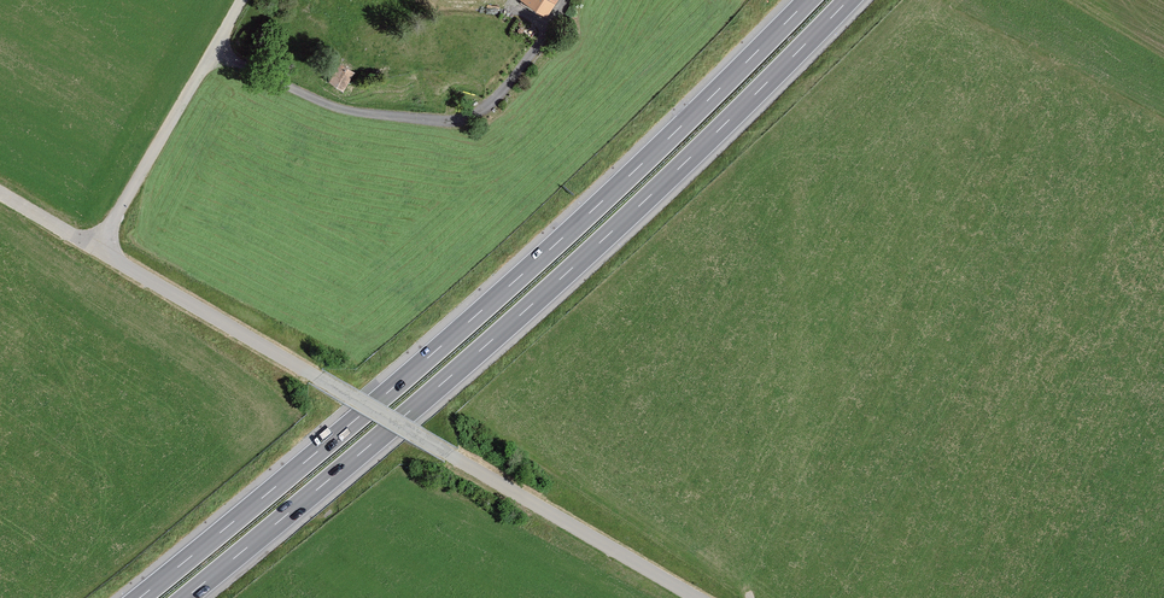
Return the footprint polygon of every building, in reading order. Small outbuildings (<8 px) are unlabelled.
[(544,17),(546,14),(549,16),(559,0),(517,0),(544,17)] [(345,93),(356,75),(341,65),(330,84),(345,93)]
